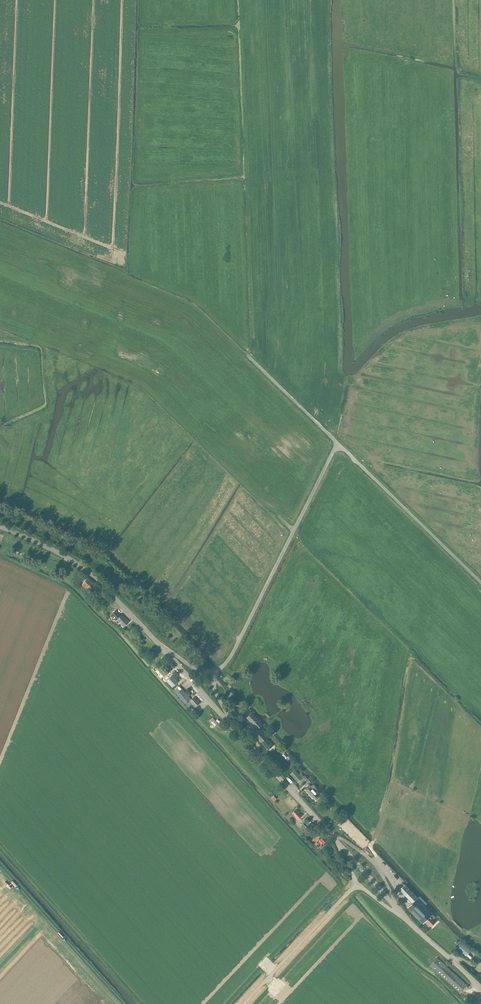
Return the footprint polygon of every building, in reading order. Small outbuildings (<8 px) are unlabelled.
[(88,591),(88,590),(93,585),(86,579),(81,585),(88,591)] [(124,627),(129,622),(121,614),(120,615),(115,610),(111,615),(116,620),(117,619),(124,627)] [(161,668),(162,668),(159,670),(162,673),(164,671),(167,674),(171,670),(166,664),(161,668)] [(167,681),(172,687),(178,681),(173,675),(167,681)] [(174,691),(188,707),(190,705),(194,709),(196,707),(200,703),(194,696),(188,702),(187,702),(191,699),(179,686),(174,691)] [(232,701),(236,698),(231,692),(227,695),(232,701)] [(231,711),(237,719),(240,716),(233,709),(231,711)] [(253,733),(268,750),(273,745),(268,739),(269,738),(268,736),(269,736),(260,727),(263,725),(252,713),(247,718),(257,729),(253,733)] [(210,720),(215,726),(218,723),(213,717),(210,720)] [(285,758),(289,755),(289,754),(283,748),(279,751),(285,758)] [(291,774),(290,775),(297,782),(303,777),(304,776),(300,773),(299,774),(295,770),(291,774)] [(318,795),(310,787),(306,791),(314,799),(318,795)] [(296,809),(292,813),(297,818),(296,819),(297,820),(302,816),(296,809)] [(308,828),(304,824),(299,828),(303,832),(308,828)] [(308,836),(313,832),(309,828),(305,832),(308,836)] [(321,837),(320,837),(318,835),(312,840),(318,847),(321,844),(323,846),(327,843),(321,837)] [(412,903),(408,907),(423,924),(426,921),(431,927),(436,922),(433,919),(435,917),(417,898),(418,897),(405,884),(400,890),(412,903)] [(470,951),(463,944),(458,949),(466,956),(470,951)] [(460,992),(467,985),(437,958),(430,965),(460,992)]
